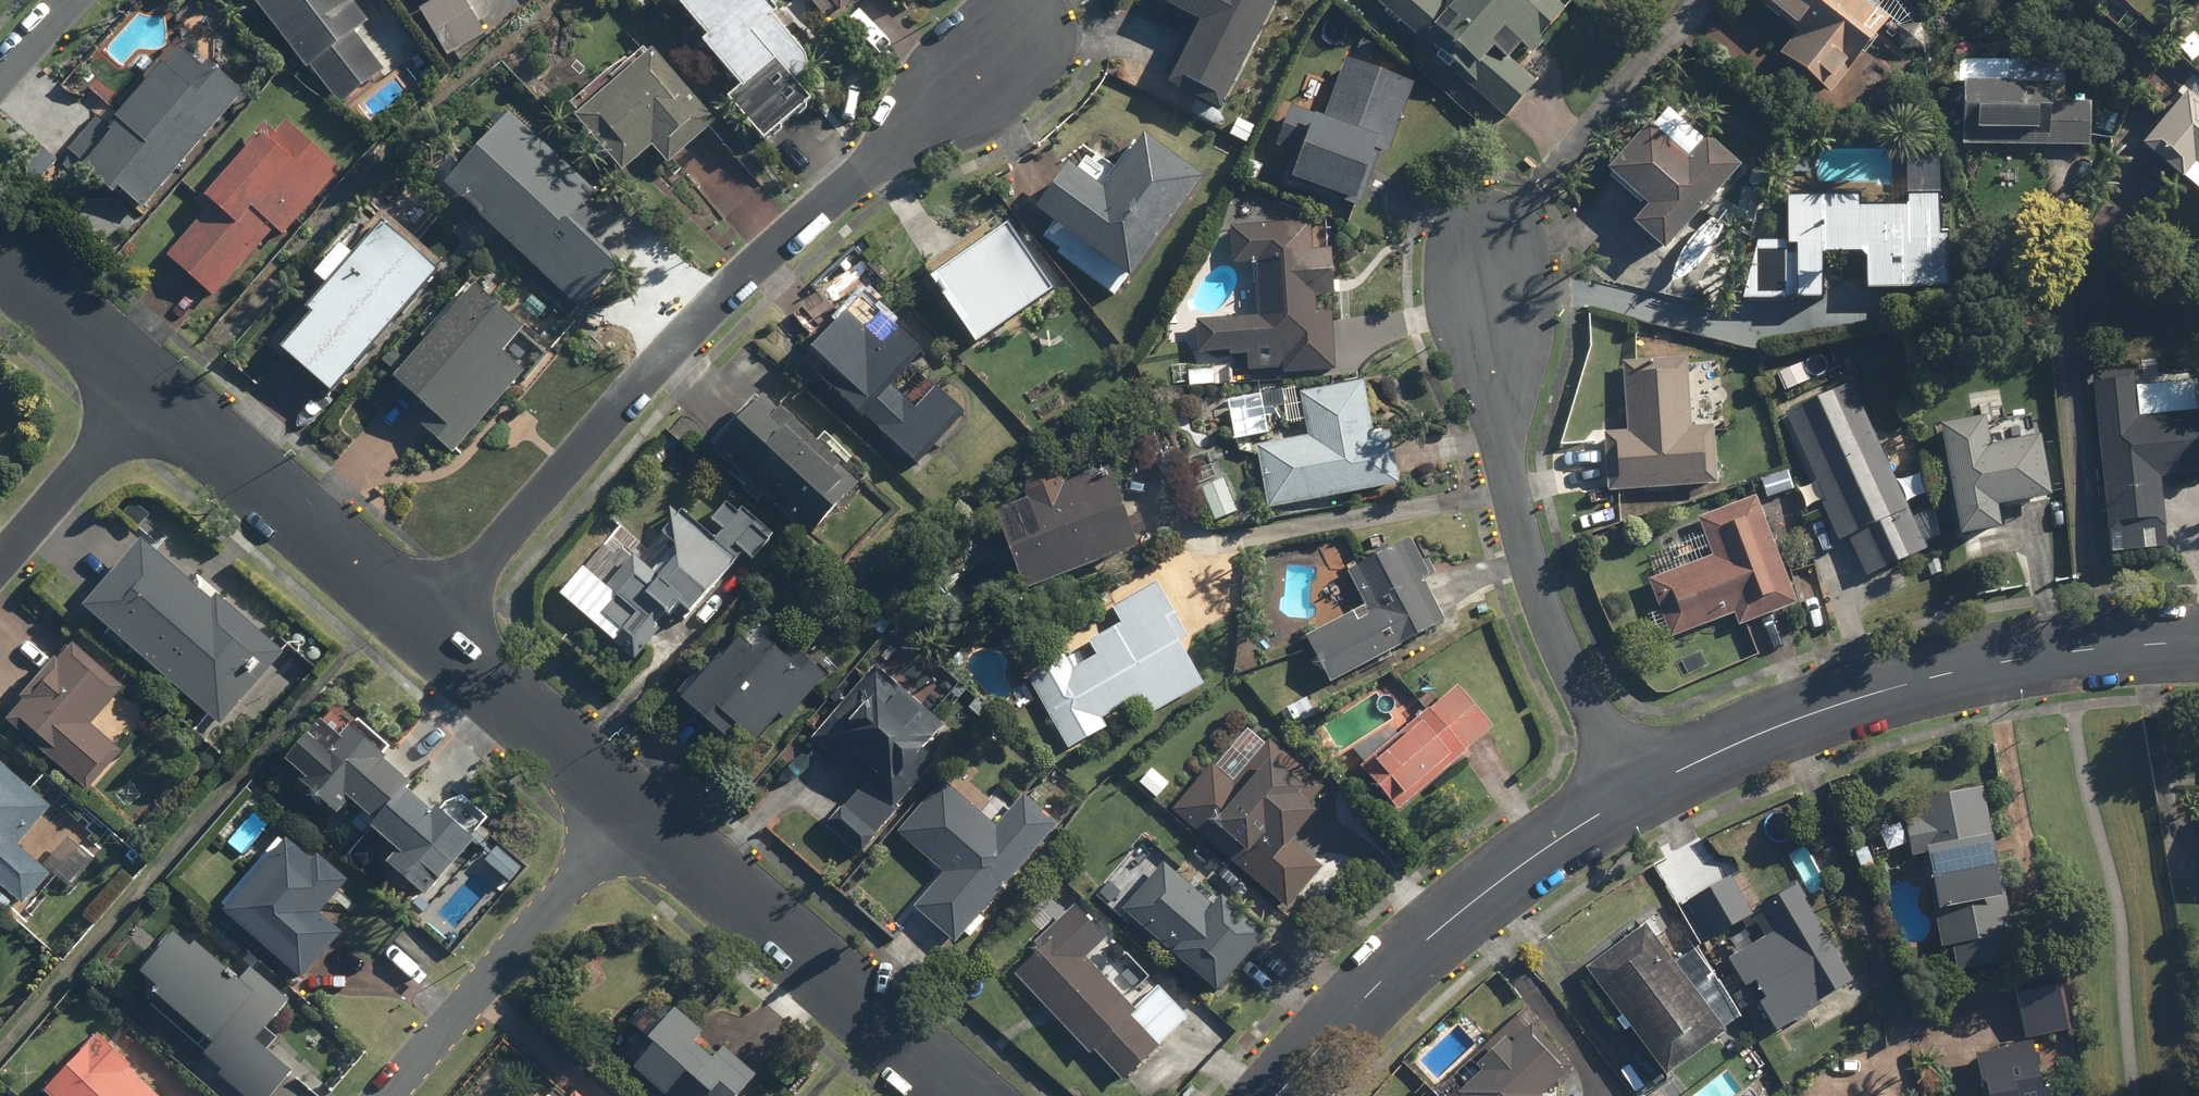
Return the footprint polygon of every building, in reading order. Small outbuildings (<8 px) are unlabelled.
[(302,77),(307,73),(338,109),(383,71),(353,37),(364,27),(347,7),(354,0),(236,0),(302,77)] [(430,5),(415,14),(442,59),(481,36),(460,0),(428,0),(430,5)] [(777,11),(770,17),(754,0),(673,0),(665,7),(700,46),(695,51),(734,94),(721,106),(757,147),(786,121),(804,104),(790,89),(810,71),(780,37),(791,27),(777,11)] [(819,19),(831,8),(837,15),(852,0),(802,0),(819,19)] [(1151,10),(1189,29),(1160,85),(1216,114),(1276,0),(1156,0),(1151,10)] [(1504,121),(1534,88),(1504,61),(1515,49),(1528,61),(1540,47),(1534,42),(1568,4),(1564,0),(1370,0),(1504,121)] [(1774,57),(1714,11),(1687,47),(1801,134),(1828,99),(1799,77),(1804,71),(1832,93),(1875,37),(1865,29),(1879,11),(1864,0),(1749,0),(1792,33),(1774,57)] [(94,115),(63,152),(80,167),(74,174),(103,199),(111,189),(137,212),(237,95),(201,64),(195,72),(175,55),(161,71),(157,68),(108,126),(94,115)] [(568,123),(620,179),(647,153),(664,172),(691,147),(711,129),(642,55),(568,123)] [(2092,66),(1954,58),(1950,143),(2088,150),(2092,66)] [(1283,184),(1344,209),(1370,146),(1387,153),(1413,91),(1344,62),(1319,123),(1285,109),(1269,149),(1294,159),(1283,184)] [(2179,96),(2134,150),(2176,184),(2187,171),(2198,181),(2198,112),(2179,96)] [(1599,177),(1604,181),(1589,199),(1657,257),(1732,170),(1664,112),(1647,132),(1642,128),(1599,177)] [(611,273),(578,243),(593,226),(577,212),(588,199),(499,120),(436,191),(457,210),(462,204),(490,229),(485,235),(574,315),(611,273)] [(201,296),(205,300),(269,232),(279,241),(338,177),(282,124),(270,136),(262,129),(188,208),(201,221),(164,261),(191,287),(173,306),(182,315),(201,296)] [(1051,186),(1029,215),(1050,231),(1041,243),(1115,298),(1200,185),(1138,138),(1104,182),(1084,167),(1075,180),(1063,171),(1051,186)] [(1738,240),(1735,303),(1819,306),(1821,259),(1860,261),(1859,297),(1936,300),(1940,200),(1904,198),(1903,209),(1856,207),(1857,184),(1819,183),(1819,195),(1784,193),(1782,242),(1738,240)] [(1758,193),(1740,188),(1730,223),(1749,228),(1758,193)] [(2189,210),(2198,217),(2198,198),(2189,210)] [(438,267),(375,213),(339,255),(334,250),(306,283),(318,293),(299,315),(305,320),(274,357),(325,400),(438,267)] [(1255,320),(1194,321),(1194,357),(1246,356),(1246,371),(1279,371),(1279,377),(1330,376),(1329,314),(1312,314),(1312,300),(1329,299),(1328,251),(1310,252),(1309,226),(1229,227),(1230,269),(1254,269),(1255,320)] [(999,232),(921,286),(968,353),(1045,299),(999,232)] [(412,433),(445,462),(521,375),(500,357),(522,332),(470,287),(401,365),(388,354),(379,364),(391,376),(384,384),(424,419),(412,433)] [(815,381),(913,469),(962,415),(908,366),(917,356),(861,305),(810,361),(822,373),(815,381)] [(1714,489),(1713,428),(1724,428),(1722,362),(1619,364),(1620,430),(1599,431),(1600,491),(1714,489)] [(1212,388),(1212,383),(1227,382),(1227,365),(1209,366),(1210,371),(1185,372),(1186,389),(1212,388)] [(1800,366),(1774,376),(1781,396),(1807,387),(1800,366)] [(2157,481),(2198,477),(2198,382),(2133,387),(2132,370),(2089,374),(2105,555),(2163,551),(2157,481)] [(1370,436),(1360,382),(1296,394),(1305,439),(1254,448),(1266,512),(1394,489),(1385,434),(1370,436)] [(1294,387),(1278,390),(1283,426),(1298,424),(1294,387)] [(1852,388),(1781,417),(1834,547),(1851,586),(1922,556),(1906,517),(1852,388)] [(1261,394),(1225,401),(1233,442),(1269,435),(1261,394)] [(736,416),(702,455),(801,542),(852,484),(753,396),(736,416)] [(1994,538),(1991,515),(2044,508),(2034,441),(1981,448),(1978,425),(1933,431),(1949,544),(1994,538)] [(1786,472),(1756,480),(1762,503),(1792,495),(1786,472)] [(990,512),(1018,595),(1133,556),(1104,473),(1057,489),(1057,487),(1056,485),(1055,484),(1054,482),(1053,481),(1051,480),(1050,478),(1048,477),(1047,477),(1045,476),(1043,475),(1042,475),(1040,475),(1038,475),(1036,475),(1034,475),(1032,475),(1031,476),(1029,477),(1027,478),(1026,479),(1024,480),(1023,481),(1022,483),(1021,484),(1020,486),(1019,487),(1019,489),(1018,491),(1018,493),(1018,495),(1018,497),(1018,498),(1019,500),(1019,502),(990,512)] [(1221,480),(1198,489),(1210,524),(1234,515),(1221,480)] [(1692,520),(1708,559),(1645,584),(1668,644),(1731,619),(1737,634),(1795,611),(1750,497),(1692,520)] [(768,540),(741,514),(736,518),(726,508),(709,526),(719,536),(706,550),(675,519),(653,542),(667,554),(646,576),(628,558),(597,591),(611,604),(598,619),(615,635),(607,644),(627,663),(672,617),(679,624),(741,559),(746,563),(768,540)] [(75,615),(218,731),(281,654),(210,597),(207,601),(134,542),(106,577),(75,615)] [(1343,574),(1362,611),(1303,642),(1326,688),(1441,629),(1418,584),(1425,581),(1406,542),(1343,574)] [(1184,645),(1152,584),(1106,608),(1117,627),(1022,677),(1062,754),(1103,732),(1099,723),(1138,703),(1147,719),(1199,691),(1177,649),(1184,645)] [(731,731),(760,755),(822,680),(783,648),(772,662),(753,647),(745,656),(728,642),(700,677),(691,670),(672,694),(679,699),(671,708),(694,727),(718,747),(731,731)] [(65,646),(0,725),(0,727),(86,798),(121,755),(88,728),(119,691),(65,646)] [(956,690),(935,670),(910,695),(931,716),(956,690)] [(810,741),(859,786),(835,813),(813,794),(799,809),(856,860),(912,797),(900,786),(944,736),(871,672),(810,741)] [(1458,688),(1348,771),(1370,800),(1383,790),(1394,804),(1491,731),(1458,688)] [(1306,699),(1278,712),(1288,733),(1315,720),(1306,699)] [(420,906),(491,826),(460,797),(440,819),(424,804),(343,732),(331,745),(313,728),(272,773),(328,823),(344,806),(362,822),(354,831),(386,860),(379,868),(420,906)] [(1230,784),(1207,765),(1167,811),(1284,912),(1319,872),(1303,858),(1309,852),(1296,841),(1290,847),(1287,844),(1309,818),(1291,803),(1300,793),(1310,802),(1321,789),(1266,742),(1230,784)] [(20,908),(46,875),(39,869),(16,851),(49,811),(0,771),(0,892),(20,908)] [(992,829),(940,781),(892,833),(940,877),(912,907),(935,928),(954,945),(962,936),(966,940),(983,921),(979,918),(1057,832),(1021,799),(992,829)] [(1927,914),(1963,907),(1965,917),(1932,924),(1937,951),(1947,949),(1951,972),(1975,968),(1975,971),(2012,964),(1979,786),(1942,793),(1944,803),(1895,812),(1905,863),(1917,861),(1927,914)] [(62,840),(39,869),(46,875),(67,892),(91,863),(62,840)] [(1181,870),(1150,842),(1111,885),(1128,901),(1117,913),(1210,999),(1263,942),(1216,899),(1207,910),(1173,879),(1181,870)] [(304,868),(276,845),(214,918),(296,986),(335,940),(313,921),(341,888),(309,861),(304,868)] [(490,849),(478,863),(507,886),(519,872),(490,849)] [(1746,916),(1726,878),(1684,900),(1704,938),(1746,916)] [(1755,1007),(1770,1035),(1814,1011),(1811,1005),(1845,986),(1791,887),(1745,912),(1759,938),(1719,959),(1747,1011),(1755,1007)] [(1103,943),(1069,907),(1028,945),(1034,951),(1011,973),(1117,1085),(1194,1012),(1181,998),(1172,1006),(1155,987),(1129,1012),(1082,963),(1103,943)] [(1719,1036),(1638,926),(1576,972),(1657,1082),(1719,1036)] [(234,988),(169,933),(127,984),(205,1050),(194,1063),(233,1095),(270,1095),(287,1076),(251,1046),(285,1006),(246,973),(234,988)] [(2014,990),(2023,1040),(2061,1033),(2052,983),(2014,990)] [(755,1079),(717,1048),(703,1065),(687,1052),(696,1040),(666,1016),(657,1028),(637,1012),(622,1030),(632,1038),(615,1058),(631,1070),(624,1079),(645,1095),(666,1095),(676,1083),(693,1095),(742,1095),(755,1079)] [(1451,1095),(1538,1095),(1566,1071),(1516,1016),(1448,1076),(1460,1089),(1451,1095)] [(125,1074),(88,1041),(39,1095),(149,1095),(125,1074)] [(2031,1044),(2024,1045),(1964,1056),(1972,1095),(2041,1095),(2031,1044)] [(557,1086),(548,1095),(568,1095),(557,1086)]
